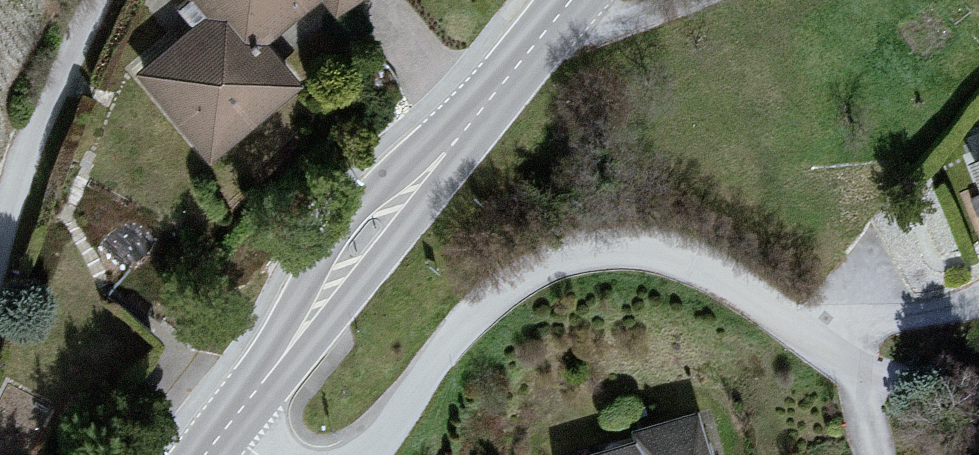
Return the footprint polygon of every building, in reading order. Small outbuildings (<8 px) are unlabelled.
[(138,77),(212,167),(306,89),(285,64),(363,0),(192,0),(208,19),(138,77)] [(968,125),(978,166),(978,123),(968,125)] [(625,454),(721,454),(716,435),(625,454)]
